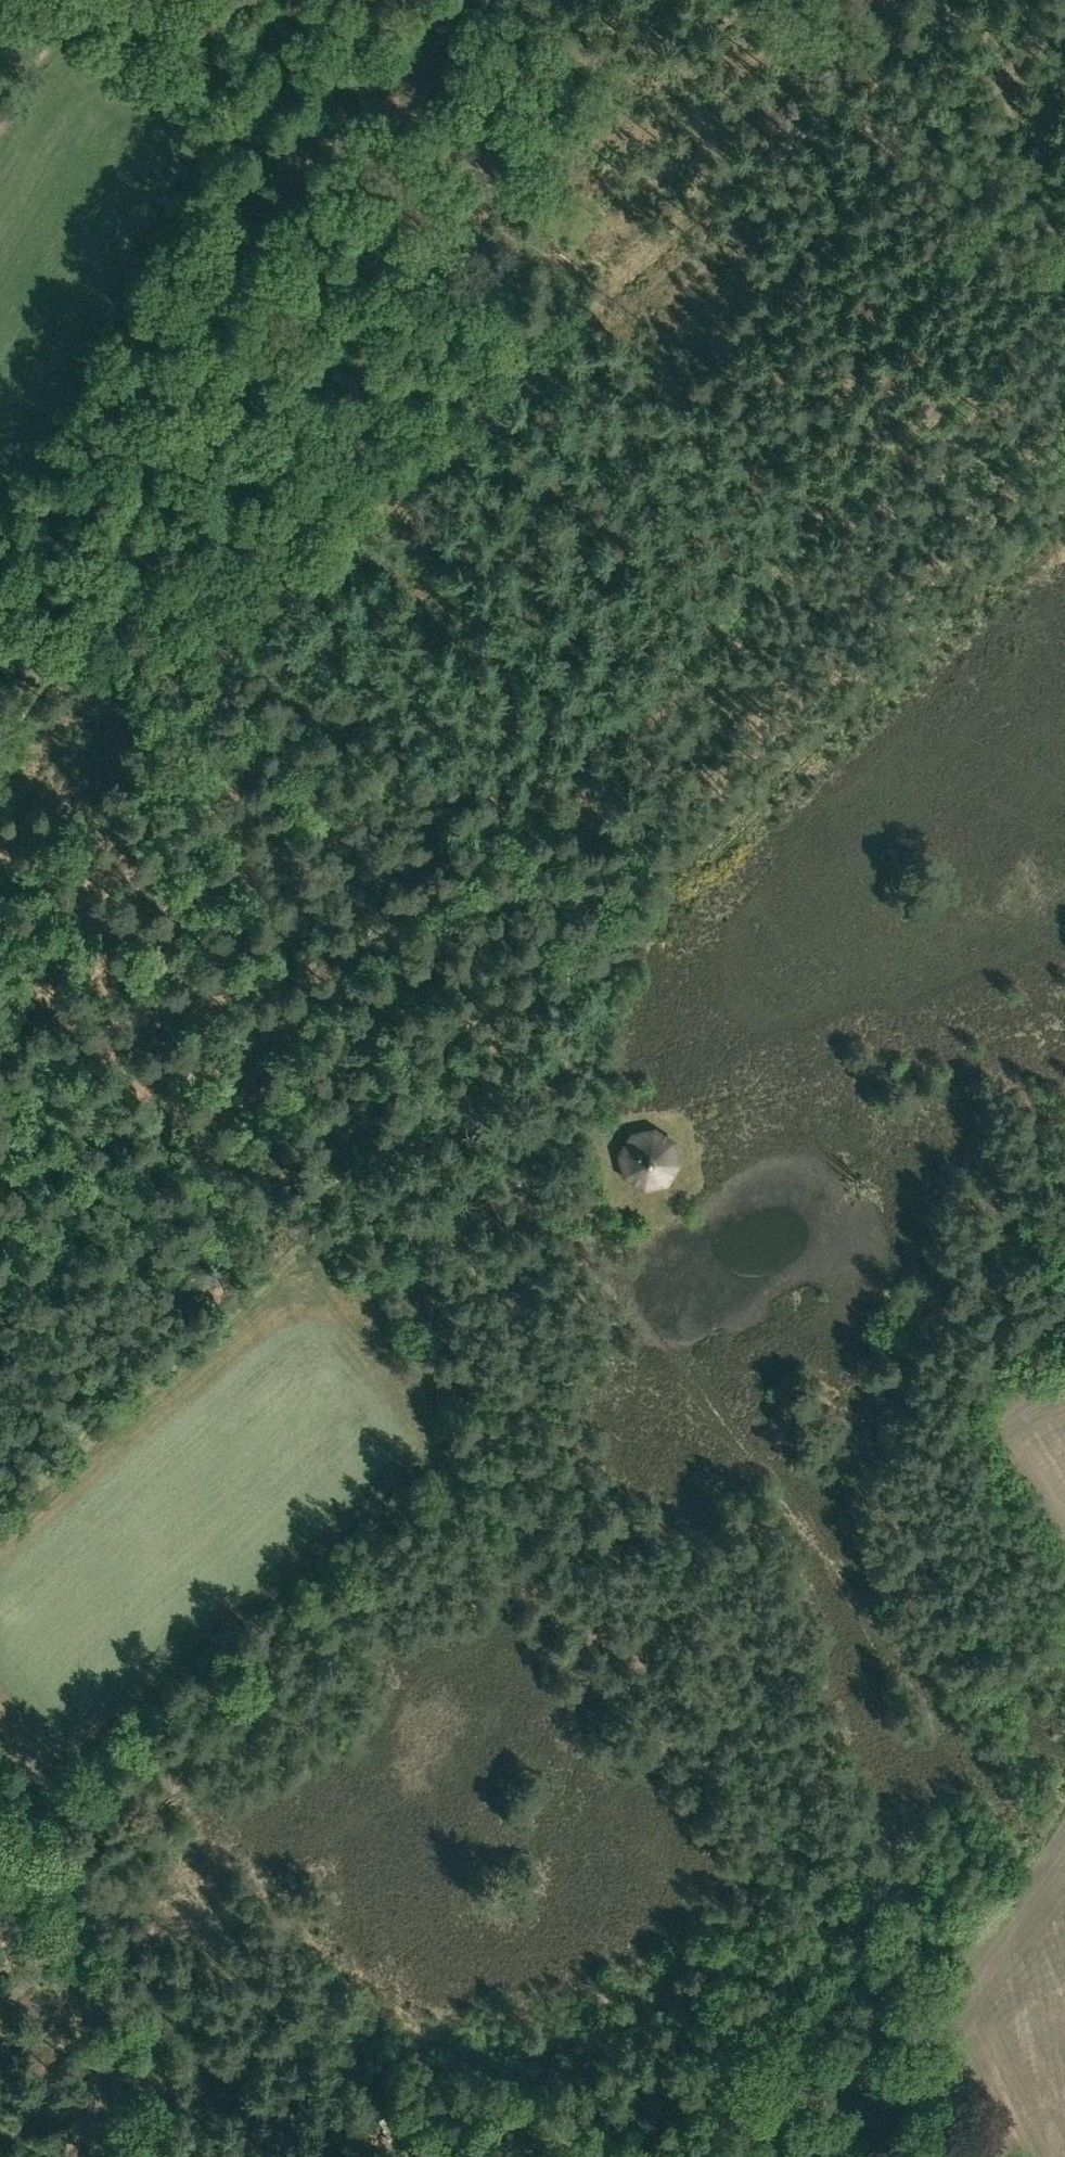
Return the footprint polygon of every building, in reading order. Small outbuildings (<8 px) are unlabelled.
[(624,1176),(645,1189),(668,1184),(681,1163),(676,1140),(655,1127),(632,1132),(618,1154),(624,1176)]
